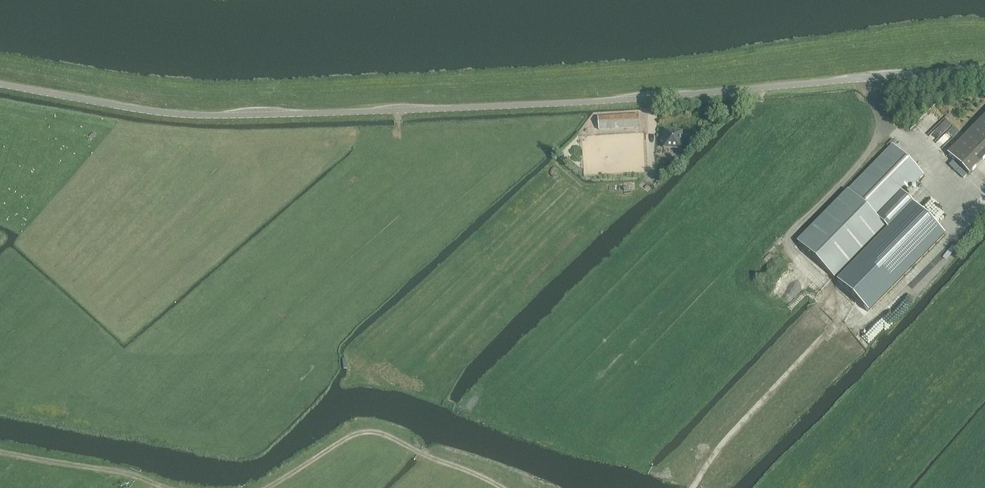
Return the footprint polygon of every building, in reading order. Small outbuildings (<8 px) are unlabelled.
[(599,129),(639,127),(638,120),(638,115),(598,117),(598,123),(599,129)] [(948,153),(969,173),(984,157),(984,116),(948,153)] [(680,149),(682,132),(665,131),(665,138),(661,137),(661,142),(664,142),(664,148),(680,149)] [(884,225),(879,221),(905,195),(905,194),(924,175),(893,145),(798,243),(833,277),(884,225)] [(888,229),(837,281),(869,312),(945,234),(905,194),(905,195),(880,221),(885,226),(888,229)]
